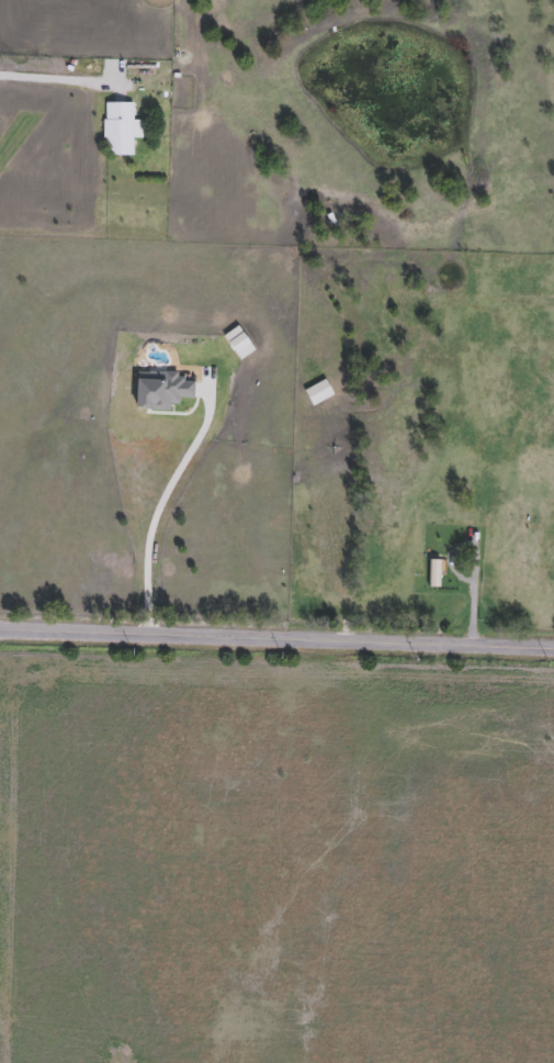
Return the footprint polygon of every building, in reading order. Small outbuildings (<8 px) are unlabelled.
[(133,156),(103,156),(103,102),(133,102),(133,122),(142,122),(140,138),(133,138),(133,156)] [(282,517),(282,533),(270,533),(270,517),(282,517)]
